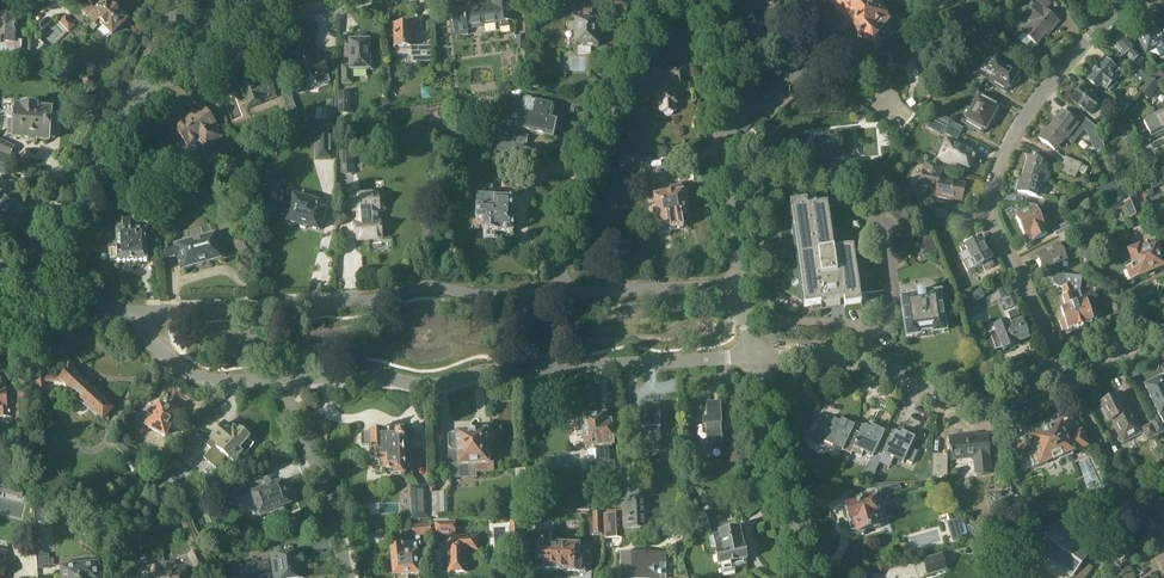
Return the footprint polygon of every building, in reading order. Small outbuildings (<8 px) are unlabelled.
[(127,20),(125,18),(129,15),(124,10),(120,13),(107,0),(101,7),(98,3),(95,5),(92,2),(82,11),(95,24),(98,20),(112,34),(127,20)] [(514,20),(511,0),(501,0),(492,1),(493,5),(452,11),(456,36),(468,34),(467,29),(480,27),(482,25),(514,20)] [(829,1),(845,18),(843,20),(843,23),(848,29),(851,29),(853,27),(858,32),(856,34),(862,40),(864,38),(868,42),(869,43),(872,43),(878,37),(878,34),(877,33),(888,22),(884,17),(876,9),(881,4),(879,2),(880,1),(880,0),(830,0),(829,1)] [(1059,22),(1046,11),(1052,4),(1047,0),(1040,0),(1037,3),(1025,18),(1032,23),(1023,34),(1037,45),(1050,29),(1052,31),(1059,22)] [(591,5),(576,5),(575,46),(578,46),(578,53),(590,53),(590,46),(597,46),(597,43),(599,43),(599,35),(597,35),(597,18),(591,18),(591,5)] [(31,50),(21,50),(21,42),(15,41),(17,15),(0,14),(0,42),(1,42),(0,45),(1,45),(1,53),(20,54),(20,66),(31,66),(31,50)] [(69,31),(75,25),(66,16),(60,22),(69,31)] [(423,16),(424,31),(425,31),(425,36),(433,36),(432,16),(423,16)] [(1142,44),(1146,53),(1157,48),(1163,45),(1163,21),(1137,34),(1142,44)] [(397,26),(395,26),(395,48),(396,48),(396,54),(404,54),(411,54),(411,62),(424,62),(431,62),(431,47),(424,47),(411,47),(411,31),(414,31),(413,23),(405,23),(405,26),(404,26),(404,24),(397,24),(397,26)] [(677,25),(677,36),(685,36),(685,25),(677,25)] [(981,32),(987,37),(991,31),(986,27),(981,32)] [(1113,44),(1117,48),(1117,49),(1120,53),(1124,57),(1127,54),(1132,60),(1136,65),(1144,59),(1141,56),(1146,53),(1142,44),(1134,48),(1124,35),(1113,44)] [(526,51),(526,36),(516,36),(516,51),(526,51)] [(370,70),(373,70),(373,53),(369,53),(369,42),(367,41),(367,42),(367,39),(359,39),(359,42),(350,42),(350,67),(342,67),(343,84),(352,84),(351,71),(370,70)] [(46,48),(36,59),(51,74),(61,64),(46,48)] [(1019,76),(1018,75),(1003,66),(1003,65),(995,59),(987,73),(992,77),(989,82),(1007,93),(1013,83),(1013,84),(1014,84),(1015,84),(1016,84),(1018,84),(1018,83),(1019,83),(1019,82),(1020,81),(1020,80),(1020,79),(1020,78),(1019,77),(1019,76)] [(305,84),(316,80),(318,87),(329,84),(328,83),(331,82),(323,62),(314,65),(312,60),(298,65),(305,84)] [(1122,60),(1118,64),(1125,69),(1129,64),(1122,60)] [(1095,73),(1089,81),(1097,88),(1100,85),(1106,90),(1116,78),(1110,73),(1114,69),(1106,61),(1099,69),(1098,68),(1094,72),(1095,73)] [(961,64),(957,70),(972,79),(975,74),(961,64)] [(337,75),(337,66),(328,70),(331,77),(337,75)] [(677,82),(685,82),(684,68),(666,70),(667,83),(655,84),(655,92),(659,91),(661,113),(676,112),(674,90),(677,90),(677,82)] [(1146,77),(1132,68),(1127,75),(1140,85),(1146,77)] [(972,79),(983,86),(986,80),(975,74),(972,79)] [(530,75),(530,84),(539,84),(539,75),(530,75)] [(89,76),(84,78),(83,80),(85,85),(87,87),(93,85),(94,82),(92,77),(89,76)] [(1149,99),(1160,85),(1148,76),(1137,90),(1149,99)] [(983,86),(972,79),(969,85),(979,91),(983,86)] [(247,108),(277,97),(271,82),(257,86),(255,80),(239,86),(247,108)] [(527,92),(527,84),(511,80),(509,88),(527,92)] [(290,117),(298,114),(288,86),(280,89),(290,117)] [(1105,105),(1101,103),(1083,88),(1072,102),(1078,107),(1076,109),(1082,114),(1084,111),(1095,120),(1109,113),(1111,114),(1113,112),(1117,115),(1120,111),(1108,101),(1105,105)] [(351,113),(351,93),(339,93),(339,113),(351,113)] [(974,103),(971,108),(993,121),(996,115),(996,113),(999,107),(977,94),(972,102),(974,103)] [(520,112),(553,119),(555,110),(553,109),(554,108),(531,103),(531,101),(523,99),(520,112)] [(1114,106),(1122,112),(1129,105),(1120,99),(1114,106)] [(326,100),(326,119),(336,119),(337,101),(326,100)] [(56,139),(57,126),(49,125),(50,118),(52,118),(53,115),(50,110),(45,109),(45,112),(39,111),(39,107),(23,106),(23,108),(18,107),(17,117),(16,117),(16,120),(10,119),(8,135),(15,136),(48,139),(48,138),(56,139)] [(211,144),(221,137),(213,127),(216,125),(204,107),(175,129),(189,147),(204,135),(211,144)] [(988,128),(993,121),(971,108),(967,114),(966,113),(961,121),(983,134),(986,129),(988,128)] [(557,120),(553,119),(520,112),(516,129),(553,137),(557,120)] [(1144,122),(1151,138),(1163,132),(1163,112),(1144,122)] [(1062,113),(1052,127),(1065,138),(1072,144),(1083,129),(1062,113)] [(940,117),(937,122),(946,126),(949,121),(940,117)] [(949,128),(960,134),(963,129),(952,123),(949,128)] [(949,128),(949,129),(944,126),(941,132),(957,140),(960,134),(949,128)] [(1065,138),(1052,127),(1048,132),(1046,130),(1039,139),(1055,151),(1065,138)] [(318,130),(318,159),(332,159),(332,130),(318,130)] [(827,136),(814,137),(816,161),(830,160),(830,163),(827,164),(828,176),(860,172),(859,160),(851,161),(851,157),(854,157),(852,144),(843,145),(842,130),(827,132),(827,136)] [(514,142),(515,134),(502,131),(500,138),(514,142)] [(515,134),(514,142),(527,145),(528,137),(515,134)] [(16,147),(0,139),(0,151),(11,156),(16,147)] [(978,153),(949,141),(945,152),(940,160),(956,168),(957,164),(970,170),(978,153)] [(547,154),(526,146),(517,143),(515,146),(518,147),(515,156),(521,158),(542,167),(547,154)] [(340,151),(342,175),(354,174),(352,150),(340,151)] [(165,172),(170,156),(153,151),(148,166),(165,172)] [(5,176),(12,160),(0,154),(0,174),(5,176)] [(626,166),(628,165),(639,164),(640,164),(639,155),(625,157),(626,166)] [(1066,157),(1063,164),(1078,171),(1081,164),(1066,157)] [(1024,175),(1043,181),(1046,171),(1043,170),(1045,164),(1029,159),(1024,175)] [(943,168),(932,165),(925,162),(919,187),(937,190),(936,196),(962,201),(966,185),(948,181),(948,179),(940,178),(941,175),(943,168)] [(639,164),(628,165),(629,173),(640,171),(639,164)] [(1078,171),(1063,164),(1060,170),(1075,178),(1078,171)] [(1157,179),(1163,176),(1163,166),(1153,171),(1157,179)] [(1043,181),(1024,175),(1023,182),(1020,181),(1017,192),(1043,199),(1046,189),(1039,187),(1041,181),(1043,181)] [(1115,183),(1108,186),(1111,193),(1118,189),(1115,183)] [(1140,187),(1145,199),(1154,196),(1149,183),(1140,187)] [(513,233),(513,221),(511,221),(512,200),(495,199),(495,198),(492,198),(492,186),(480,186),(480,191),(478,191),(478,197),(477,197),(477,208),(476,208),(476,220),(483,220),(483,232),(484,232),(484,240),(497,241),(497,233),(498,233),(498,232),(513,233)] [(680,209),(686,208),(683,192),(681,193),(680,186),(653,191),(654,197),(657,212),(655,212),(658,227),(660,235),(671,233),(671,231),(684,228),(680,209)] [(377,193),(354,195),(355,203),(353,203),(354,214),(356,214),(357,222),(354,222),(355,233),(358,233),(358,241),(381,238),(380,220),(378,220),(378,212),(379,212),(377,193)] [(320,230),(326,209),(318,207),(320,202),(294,195),(287,221),(300,224),(301,227),(306,229),(308,226),(320,230)] [(13,207),(0,196),(0,227),(7,219),(4,216),(13,207)] [(1120,197),(1108,202),(1111,211),(1123,206),(1120,197)] [(1136,199),(1123,204),(1129,220),(1142,215),(1136,199)] [(1043,207),(1059,211),(1061,204),(1045,200),(1043,207)] [(785,281),(784,284),(785,286),(786,288),(787,290),(789,292),(805,301),(805,306),(821,304),(821,301),(844,298),(845,307),(861,305),(880,302),(879,291),(860,294),(853,248),(834,251),(827,205),(807,208),(806,201),(790,203),(800,271),(794,272),(792,273),(790,274),(788,275),(787,277),(785,279),(785,281)] [(930,207),(929,217),(946,219),(947,209),(930,207)] [(1028,244),(1047,236),(1035,210),(1016,219),(1028,244)] [(147,250),(154,249),(154,231),(146,232),(146,231),(130,232),(129,214),(117,214),(118,232),(117,232),(117,247),(117,248),(109,248),(109,262),(117,261),(117,262),(147,261),(147,250)] [(1056,237),(1058,236),(1073,230),(1068,222),(1052,230),(1056,237)] [(202,228),(186,232),(189,244),(169,249),(167,243),(162,244),(162,251),(163,255),(162,256),(164,263),(179,259),(182,270),(224,260),(231,258),(226,241),(220,243),(218,236),(205,240),(202,228)] [(1073,230),(1058,236),(1062,244),(1075,238),(1073,230)] [(964,245),(960,247),(963,254),(964,254),(968,260),(963,263),(968,273),(982,266),(984,270),(993,266),(991,261),(981,239),(971,244),(969,241),(964,244),(964,245)] [(933,241),(921,245),(925,256),(937,251),(933,241)] [(1131,282),(1163,269),(1159,258),(1161,257),(1155,242),(1142,247),(1143,250),(1139,251),(1138,249),(1128,253),(1133,267),(1126,270),(1131,282)] [(1044,271),(1067,259),(1059,245),(1036,256),(1044,271)] [(1074,304),(1065,275),(1052,276),(1055,285),(1063,288),(1066,297),(1063,298),(1066,307),(1061,309),(1065,320),(1060,321),(1063,331),(1068,329),(1068,330),(1084,325),(1077,304),(1074,304)] [(1072,276),(1065,275),(1074,304),(1077,304),(1084,325),(1093,322),(1093,321),(1098,320),(1095,310),(1089,312),(1085,298),(1082,299),(1080,292),(1079,292),(1082,277),(1072,276)] [(978,300),(985,297),(981,290),(970,295),(976,307),(980,305),(978,300)] [(913,298),(902,300),(907,338),(945,332),(940,294),(929,296),(929,291),(912,293),(913,298)] [(1020,319),(1016,311),(1008,314),(1012,322),(1009,323),(1007,325),(1006,324),(994,329),(995,332),(989,334),(996,351),(1002,349),(1004,352),(1016,347),(1015,345),(1029,340),(1022,322),(1021,322),(1020,319)] [(114,410),(96,393),(78,377),(81,374),(74,368),(72,370),(71,369),(64,376),(47,377),(47,375),(37,376),(38,394),(48,393),(47,383),(62,382),(104,421),(114,410)] [(1163,423),(1163,375),(1159,377),(1159,379),(1146,386),(1163,423)] [(12,417),(12,408),(8,408),(7,377),(0,377),(0,412),(0,418),(12,417)] [(17,390),(19,417),(29,416),(28,389),(17,390)] [(1134,434),(1141,431),(1124,397),(1120,399),(1118,395),(1111,399),(1108,397),(1102,400),(1102,403),(1101,404),(1110,422),(1113,421),(1123,442),(1135,437),(1134,434)] [(177,421),(178,418),(177,415),(178,414),(161,405),(157,413),(151,409),(143,424),(166,437),(174,422),(177,421)] [(525,423),(537,423),(537,405),(525,405),(525,423)] [(708,449),(723,448),(721,425),(722,425),(721,405),(707,405),(707,418),(703,418),(703,426),(706,426),(708,449)] [(646,452),(661,451),(660,429),(661,429),(660,406),(645,407),(646,421),(642,421),(643,439),(646,439),(646,452)] [(130,435),(140,416),(133,413),(124,432),(130,435)] [(576,419),(574,421),(575,432),(578,434),(584,434),(586,448),(597,447),(598,463),(592,464),(594,484),(612,483),(610,462),(609,455),(608,446),(613,445),(611,423),(606,423),(605,416),(601,413),(597,414),(594,417),(576,419)] [(843,452),(855,426),(842,420),(841,423),(827,416),(826,417),(820,414),(812,430),(805,433),(807,440),(807,441),(823,448),(831,446),(843,452)] [(1151,424),(1157,436),(1163,432),(1163,427),(1163,424),(1161,425),(1157,418),(1151,421),(1152,424),(1151,424)] [(855,426),(843,452),(851,455),(852,452),(861,456),(863,453),(873,458),(875,454),(885,432),(872,426),(871,429),(857,422),(855,426)] [(245,456),(255,445),(249,440),(250,439),(249,437),(248,435),(245,432),(243,432),(241,431),(239,433),(234,429),(233,430),(226,424),(212,440),(208,445),(213,449),(205,458),(217,468),(226,457),(234,463),(242,454),(245,456)] [(1147,440),(1157,436),(1151,424),(1141,429),(1147,440)] [(1072,452),(1087,446),(1082,432),(1066,438),(1062,426),(1059,426),(1058,426),(1052,428),(1052,429),(1040,434),(1039,434),(1033,436),(1032,437),(1030,438),(1031,441),(1030,444),(1031,447),(1034,449),(1036,453),(1029,455),(1033,468),(1034,467),(1035,470),(1041,468),(1040,465),(1058,458),(1059,462),(1073,457),(1071,453),(1072,453),(1072,452)] [(885,432),(875,454),(883,457),(884,455),(903,464),(905,461),(912,465),(918,453),(910,449),(915,439),(902,432),(901,435),(887,428),(885,432)] [(494,463),(489,464),(487,429),(475,429),(475,433),(451,434),(448,437),(451,478),(476,476),(476,473),(495,472),(494,463)] [(394,476),(413,476),(411,442),(404,442),(403,433),(383,434),(383,432),(370,432),(370,433),(362,434),(362,447),(371,447),(372,465),(384,464),(384,472),(394,472),(394,476)] [(192,458),(205,442),(194,433),(181,449),(192,458)] [(976,474),(991,473),(989,456),(990,456),(988,436),(979,436),(979,434),(975,435),(975,436),(968,437),(968,435),(950,437),(952,460),(975,458),(976,474)] [(121,443),(117,448),(127,457),(131,451),(121,443)] [(947,477),(947,459),(934,459),(933,477),(947,477)] [(526,469),(515,469),(515,478),(526,477),(526,469)] [(256,483),(245,487),(252,506),(255,505),(260,516),(270,512),(272,518),(285,513),(283,507),(291,504),(287,494),(290,493),(286,481),(270,486),(270,485),(263,487),(263,489),(259,490),(256,483)] [(881,487),(884,498),(903,493),(901,485),(881,487)] [(429,520),(428,487),(411,487),(412,499),(412,501),(416,501),(416,513),(410,513),(410,520),(429,520)] [(440,492),(431,493),(431,518),(441,518),(440,492)] [(645,497),(627,498),(627,499),(629,530),(646,529),(645,497)] [(878,514),(878,513),(873,497),(856,502),(857,505),(846,508),(850,522),(847,525),(850,533),(852,535),(857,533),(857,534),(860,533),(864,536),(866,531),(881,527),(885,526),(882,513),(878,514)] [(199,498),(184,507),(187,514),(203,507),(199,498)] [(627,498),(620,499),(621,514),(622,514),(622,530),(629,530),(627,499),(627,498)] [(174,502),(165,507),(170,518),(179,513),(174,502)] [(1031,507),(1017,510),(1020,524),(1033,521),(1031,507)] [(36,511),(37,521),(50,520),(49,510),(36,511)] [(603,534),(602,513),(592,513),(593,535),(603,534)] [(705,513),(687,520),(692,532),(710,525),(705,513)] [(604,514),(605,539),(623,538),(623,536),(622,530),(622,514),(621,514),(604,514)] [(510,516),(511,537),(520,536),(519,516),(510,516)] [(34,522),(27,520),(25,527),(32,529),(34,522)] [(434,522),(434,535),(456,535),(455,522),(434,522)] [(414,536),(415,536),(420,536),(431,535),(430,524),(413,526),(414,536)] [(962,538),(968,537),(964,524),(958,525),(962,538)] [(1093,568),(1082,560),(1088,553),(1055,529),(1038,552),(1070,575),(1068,577),(1086,577),(1093,568)] [(739,530),(713,535),(719,565),(721,565),(722,569),(746,565),(745,560),(746,560),(744,548),(743,548),(739,530)] [(987,537),(991,550),(1005,546),(1001,533),(987,537)] [(416,542),(401,544),(402,547),(391,548),(394,577),(395,577),(408,577),(408,576),(420,575),(417,546),(421,545),(420,536),(415,536),(416,542)] [(448,538),(449,572),(466,571),(465,550),(477,550),(477,537),(448,538)] [(555,556),(555,544),(535,544),(535,559),(539,559),(539,569),(557,570),(558,559),(552,559),(552,556),(555,556)] [(586,545),(555,544),(555,556),(552,556),(552,559),(558,559),(557,570),(569,570),(569,572),(586,572),(586,545)] [(9,562),(6,561),(8,552),(0,550),(0,577),(5,577),(9,562)] [(169,562),(169,569),(169,574),(170,577),(187,577),(187,571),(194,568),(195,570),(206,565),(199,551),(188,556),(192,563),(186,566),(177,566),(175,562),(169,562)] [(301,552),(270,557),(271,561),(269,561),(232,566),(232,567),(233,571),(234,577),(262,577),(262,572),(272,571),(274,577),(303,577),(305,577),(303,563),(304,563),(303,555),(302,555),(301,552)] [(667,553),(621,553),(621,577),(667,577),(667,553)] [(49,554),(39,555),(40,570),(50,569),(49,554)] [(929,576),(947,570),(943,555),(924,561),(929,576)] [(96,567),(76,569),(75,563),(63,564),(65,577),(98,577),(97,567),(96,567)] [(142,577),(170,577),(169,574),(169,569),(167,563),(158,563),(158,565),(148,565),(149,570),(141,571),(142,577)]
